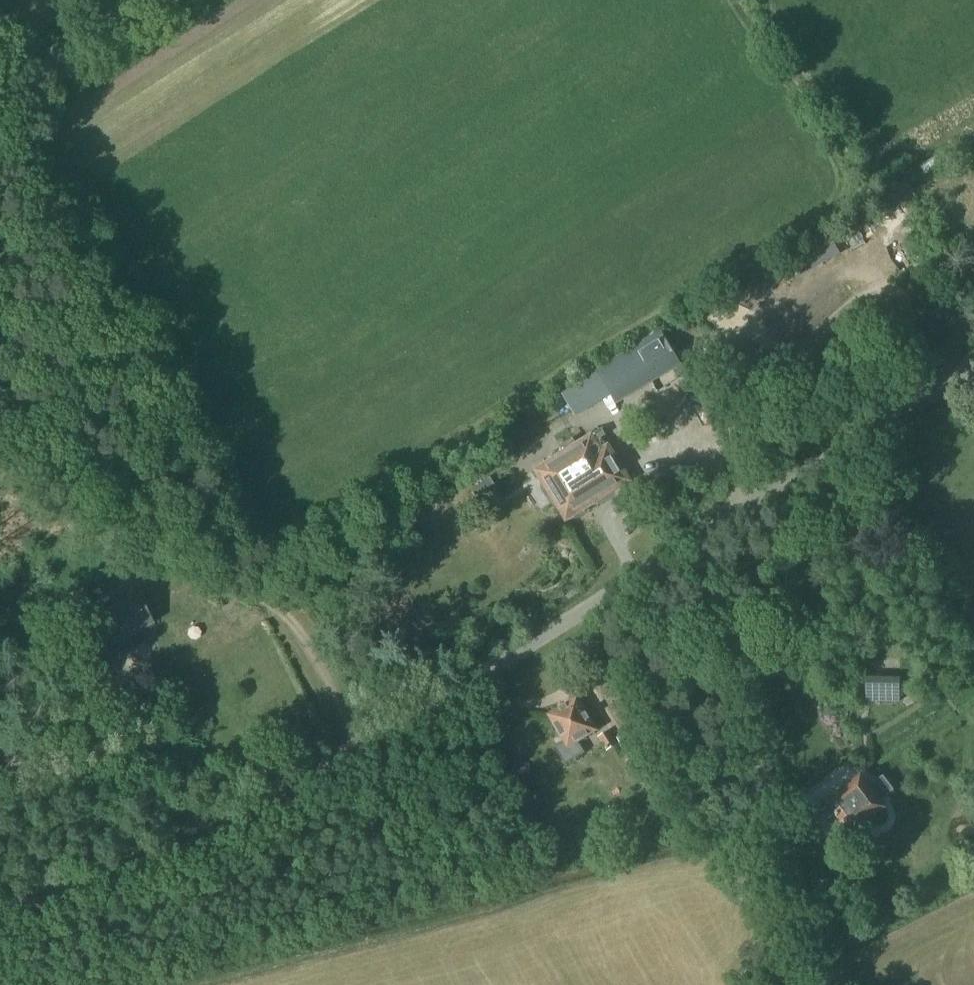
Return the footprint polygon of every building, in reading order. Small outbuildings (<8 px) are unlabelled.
[(678,365),(662,340),(660,335),(647,343),(599,372),(617,401),(678,365)] [(495,430),(492,441),(505,444),(508,433),(495,430)] [(563,453),(534,471),(566,522),(631,483),(608,445),(605,447),(601,441),(605,438),(601,431),(593,436),(592,435),(577,445),(573,438),(559,447),(563,453)] [(86,600),(78,586),(55,598),(76,638),(100,626),(106,637),(98,644),(113,663),(134,652),(128,635),(150,623),(136,597),(98,618),(88,599),(86,600)] [(872,680),(872,702),(907,702),(907,680),(872,680)] [(565,765),(584,754),(577,742),(595,731),(577,700),(550,716),(565,741),(554,748),(565,765)] [(606,752),(618,745),(609,731),(598,737),(606,752)] [(637,780),(648,775),(637,755),(626,761),(637,780)] [(869,786),(861,775),(823,804),(832,817),(830,819),(835,825),(834,828),(838,834),(842,835),(845,840),(868,823),(870,825),(873,827),(877,828),(881,827),(885,825),(888,822),(889,818),(889,815),(888,812),(886,810),(887,809),(881,800),(894,790),(883,775),(869,786)]
